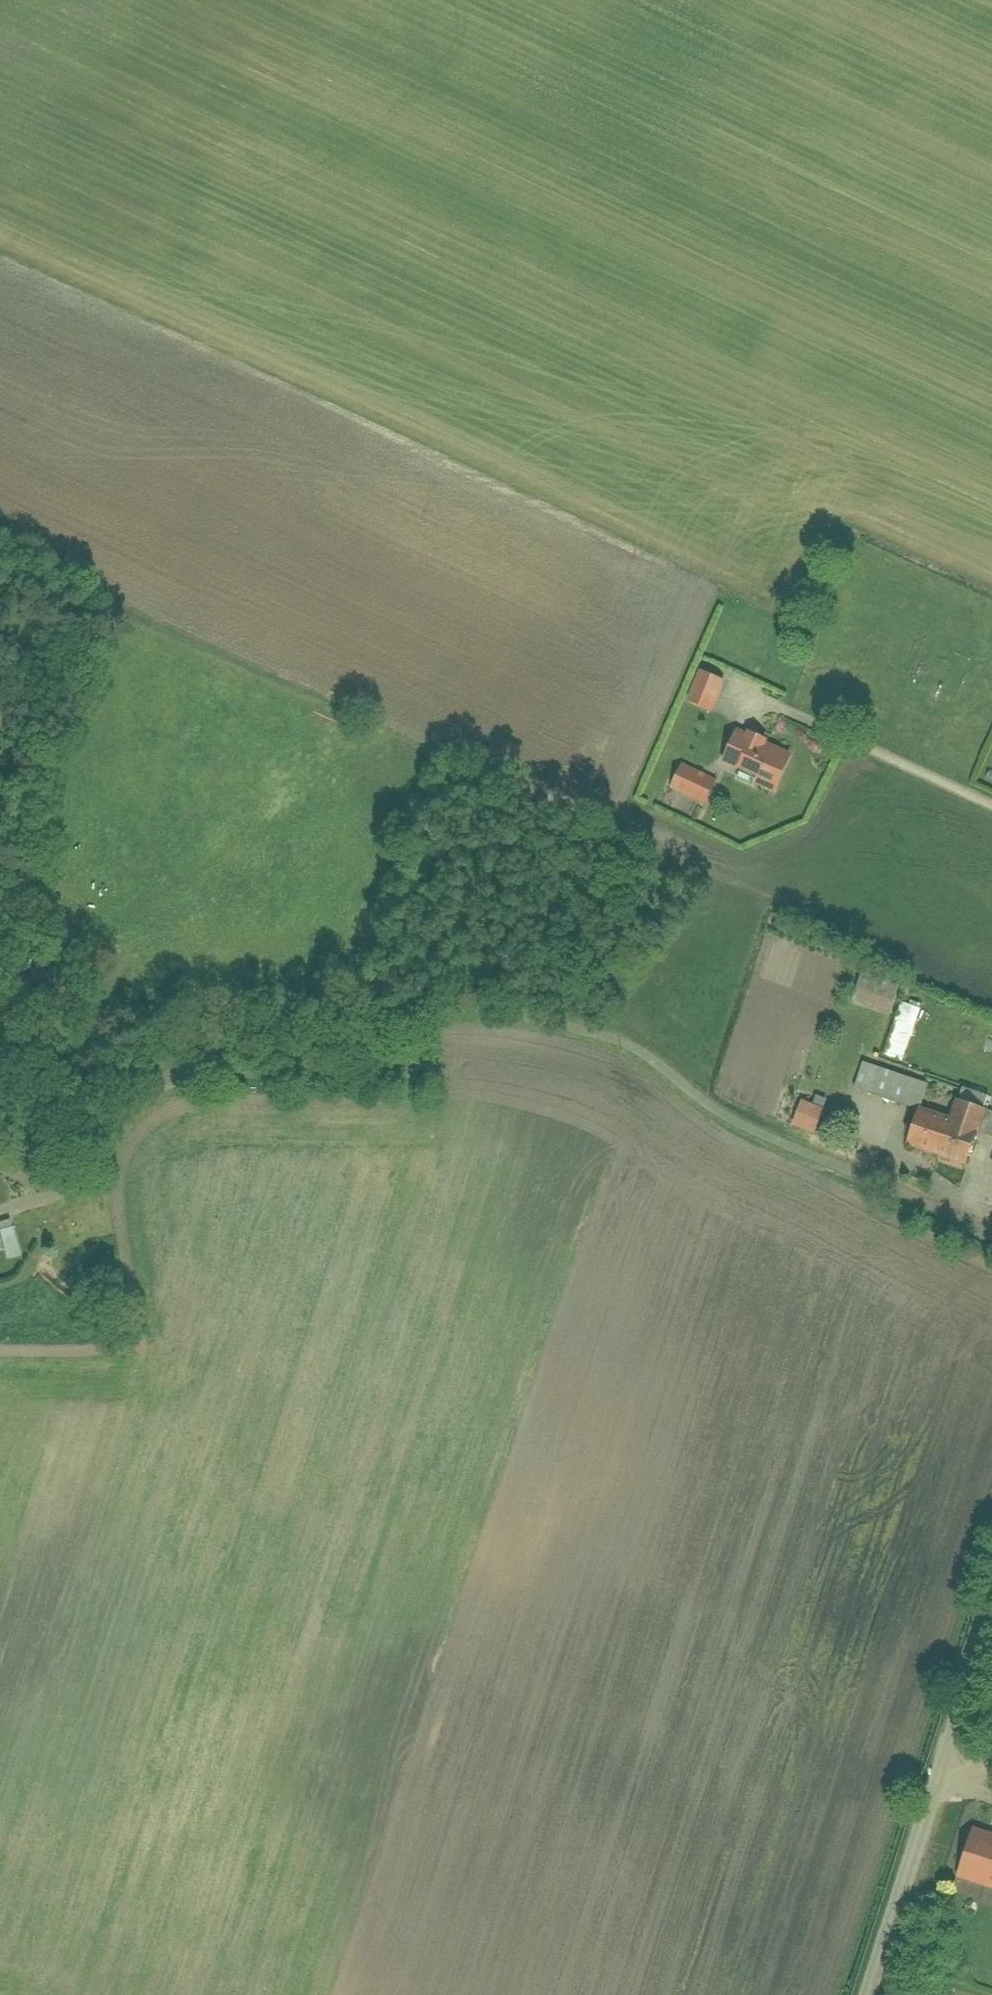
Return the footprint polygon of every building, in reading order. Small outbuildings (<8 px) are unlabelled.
[(775,791),(790,757),(766,747),(768,740),(751,733),(749,738),(739,733),(726,762),(759,776),(756,782),(775,791)] [(864,973),(853,1002),(888,1016),(899,987),(864,973)] [(901,1007),(883,1058),(902,1065),(920,1014),(901,1007)] [(930,1080),(869,1059),(859,1089),(919,1111),(930,1080)] [(800,1101),(790,1126),(813,1135),(823,1110),(800,1101)] [(949,1101),(943,1119),(914,1110),(903,1148),(964,1166),(976,1129),(974,1128),(979,1110),(949,1101)] [(983,1136),(991,1139),(991,1111),(991,1110),(983,1136)] [(956,1874),(991,1885),(991,1842),(968,1835),(956,1874)]
